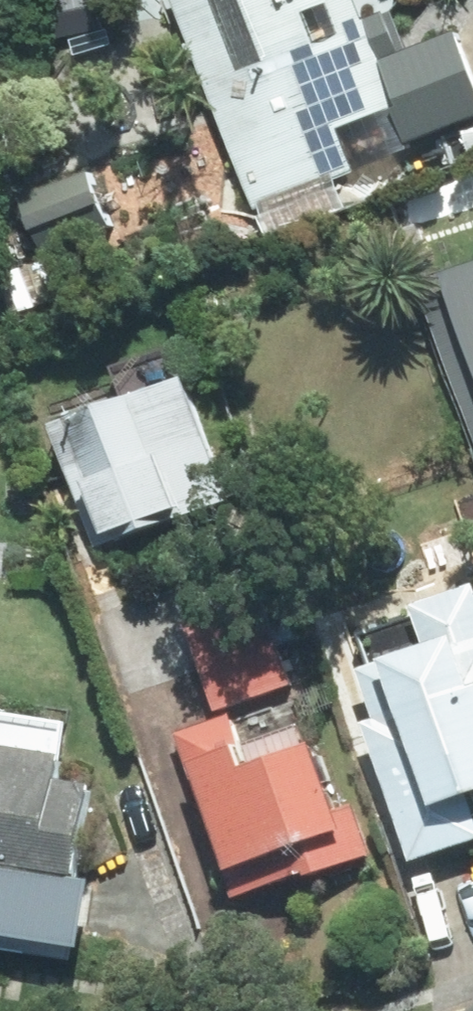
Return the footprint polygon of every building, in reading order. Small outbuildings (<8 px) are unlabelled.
[(261,240),(343,208),(332,179),(351,172),(333,127),(389,105),(372,61),(402,51),(387,12),(360,22),(351,0),(167,0),(261,240)] [(402,141),(472,115),(472,87),(453,32),(402,51),(372,61),(389,105),(402,141)] [(84,171),(18,198),(41,252),(107,226),(84,171)] [(440,280),(443,289),(423,296),(472,436),(472,268),(440,280)] [(121,396),(47,422),(92,547),(223,500),(169,351),(112,372),(121,396)] [(469,583),(405,605),(418,643),(372,659),(373,662),(353,669),(370,719),(358,723),(406,862),(472,839),(472,594),(469,583)] [(262,604),(186,630),(214,710),(290,683),(262,604)] [(301,871),(303,876),(365,853),(348,807),(331,813),(298,722),(237,744),(227,714),(173,733),(232,896),(301,871)] [(73,963),(87,878),(68,875),(82,787),(48,782),(57,727),(0,718),(0,951),(73,963)]
